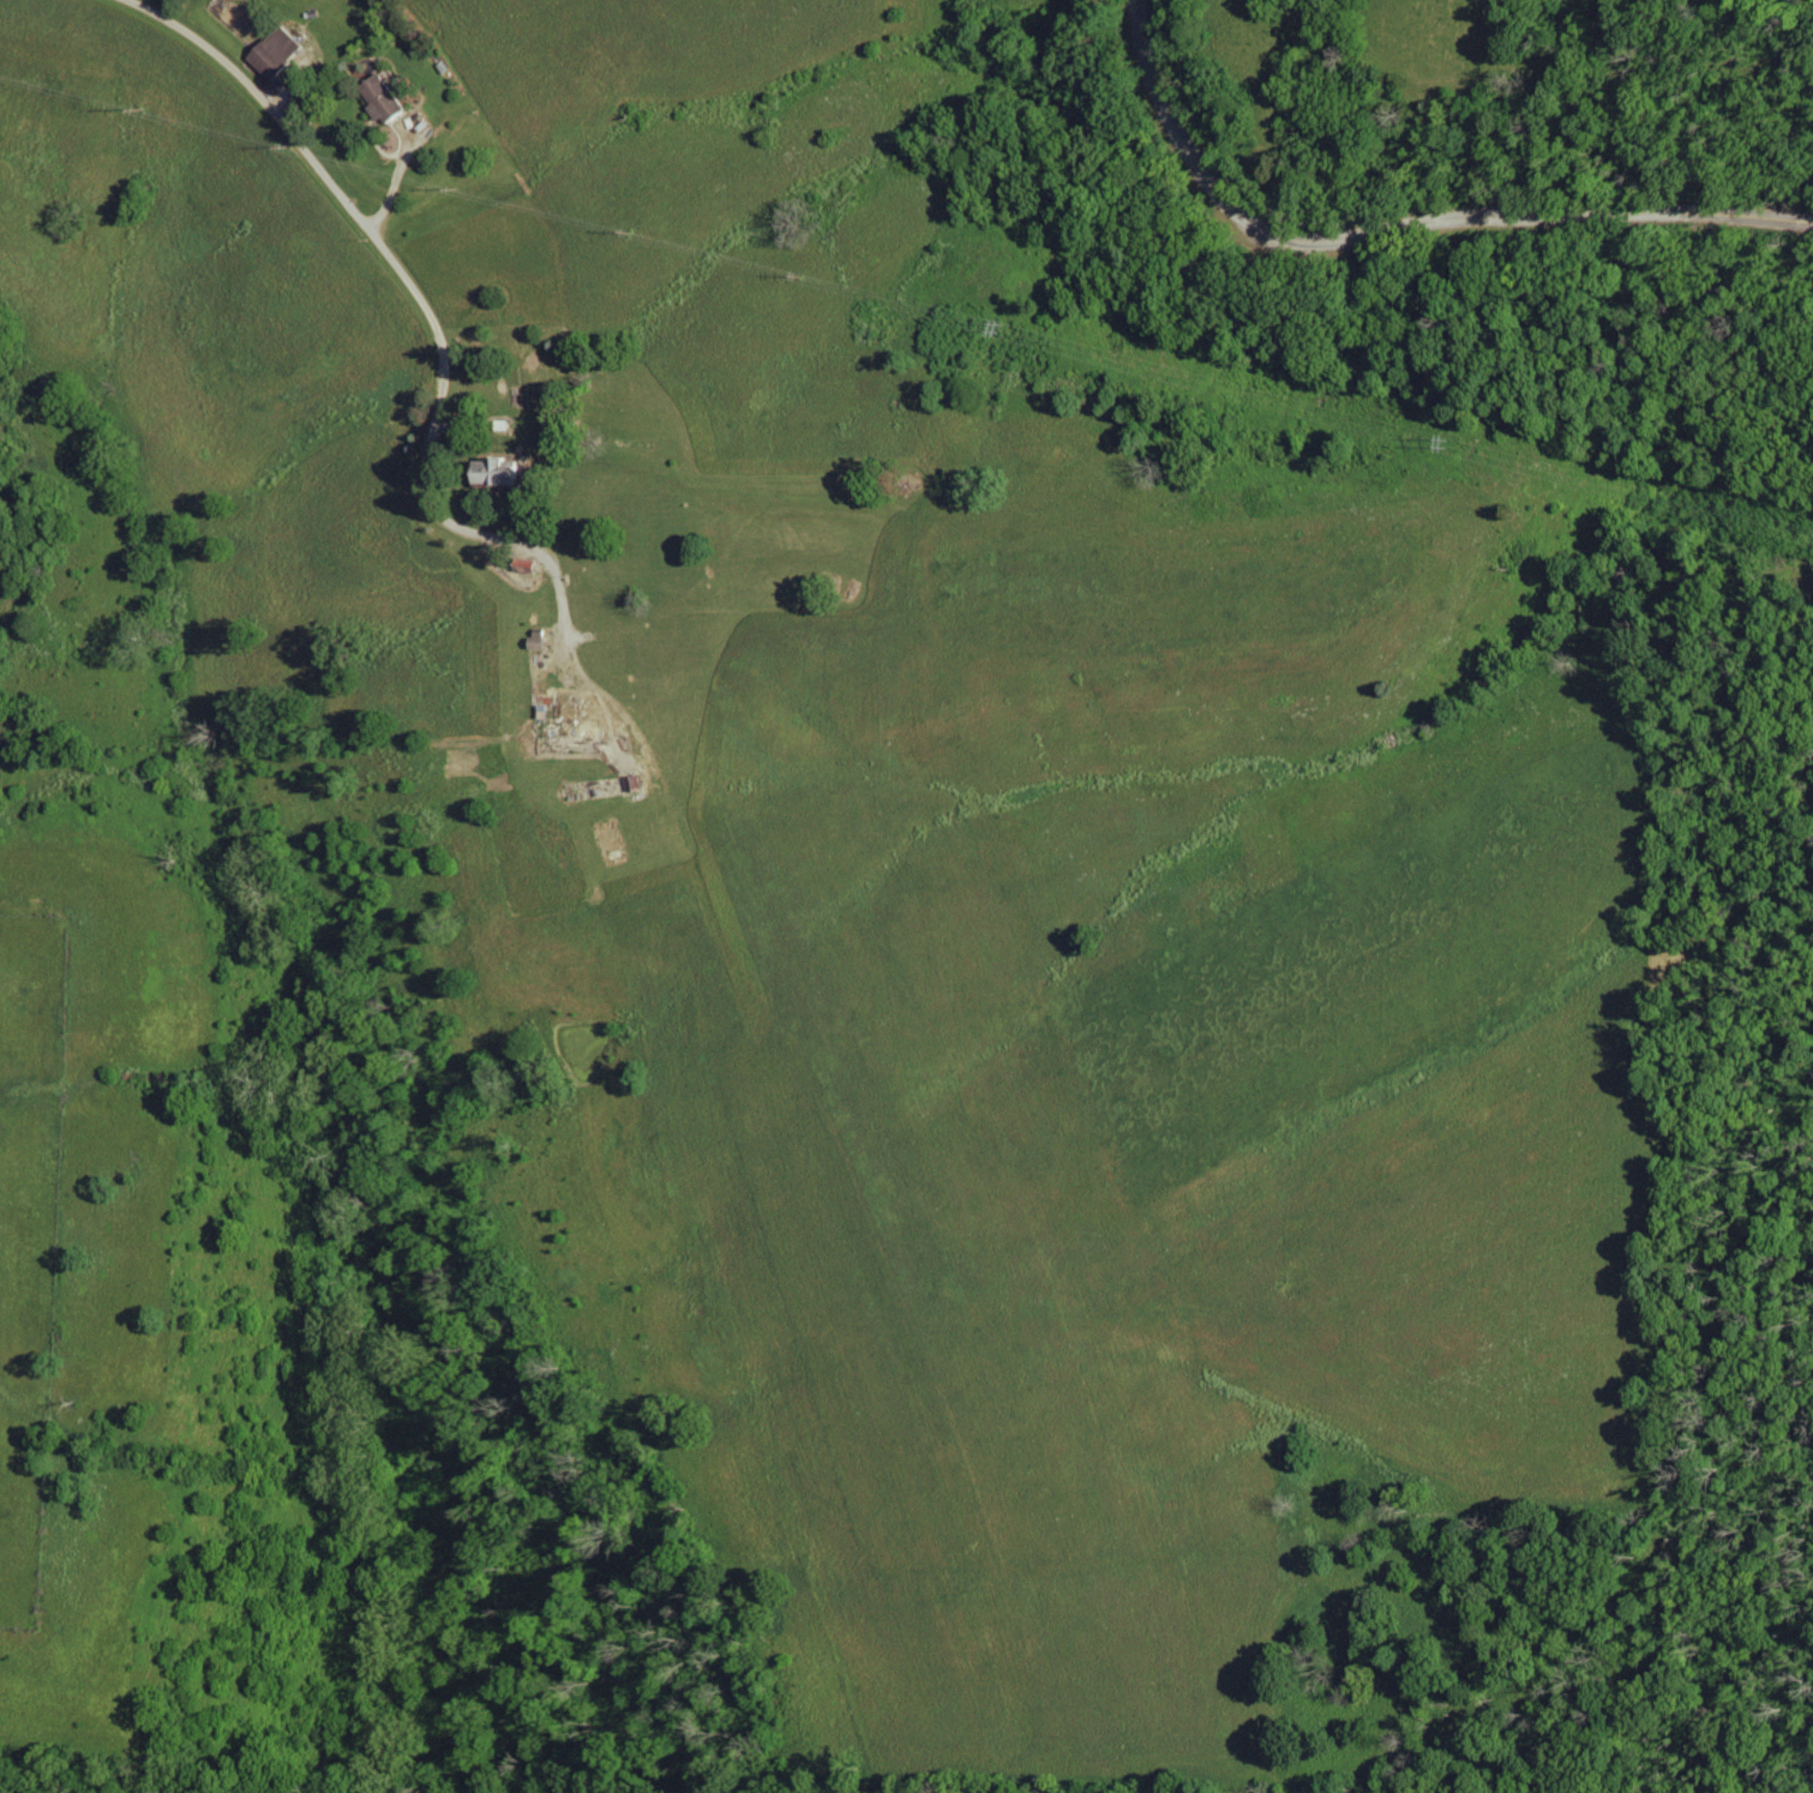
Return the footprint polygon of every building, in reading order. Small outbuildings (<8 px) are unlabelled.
[(254,59),(276,80),(308,46),(286,25),(254,59)] [(386,128),(412,109),(388,75),(367,89),(377,104),(372,107),(386,128)] [(513,459),(485,459),(485,484),(529,483),(528,468),(513,468),(513,459)]
